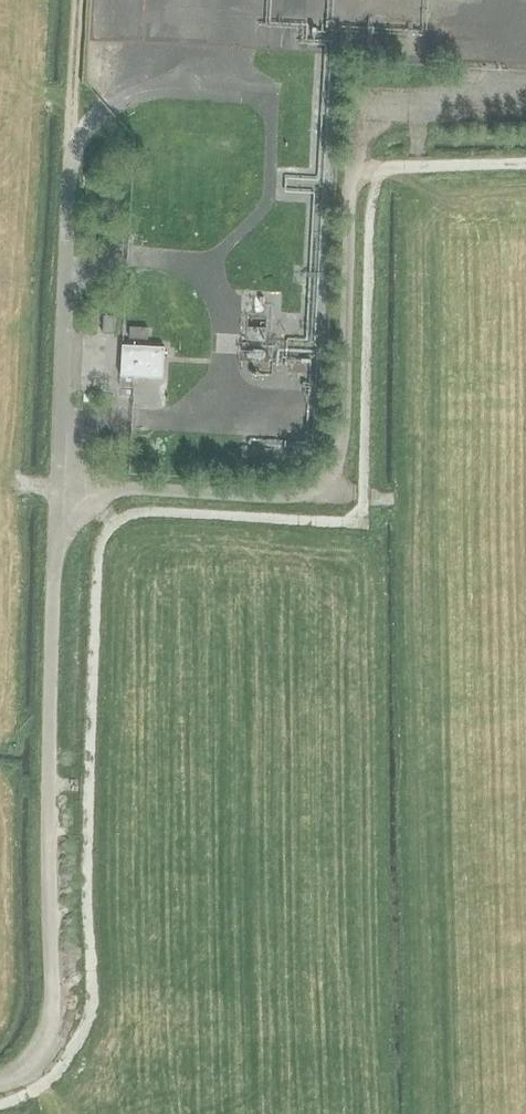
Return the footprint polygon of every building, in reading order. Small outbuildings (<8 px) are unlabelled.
[(155,341),(155,324),(133,324),(132,341),(155,341)] [(161,378),(163,348),(123,346),(121,376),(161,378)]
